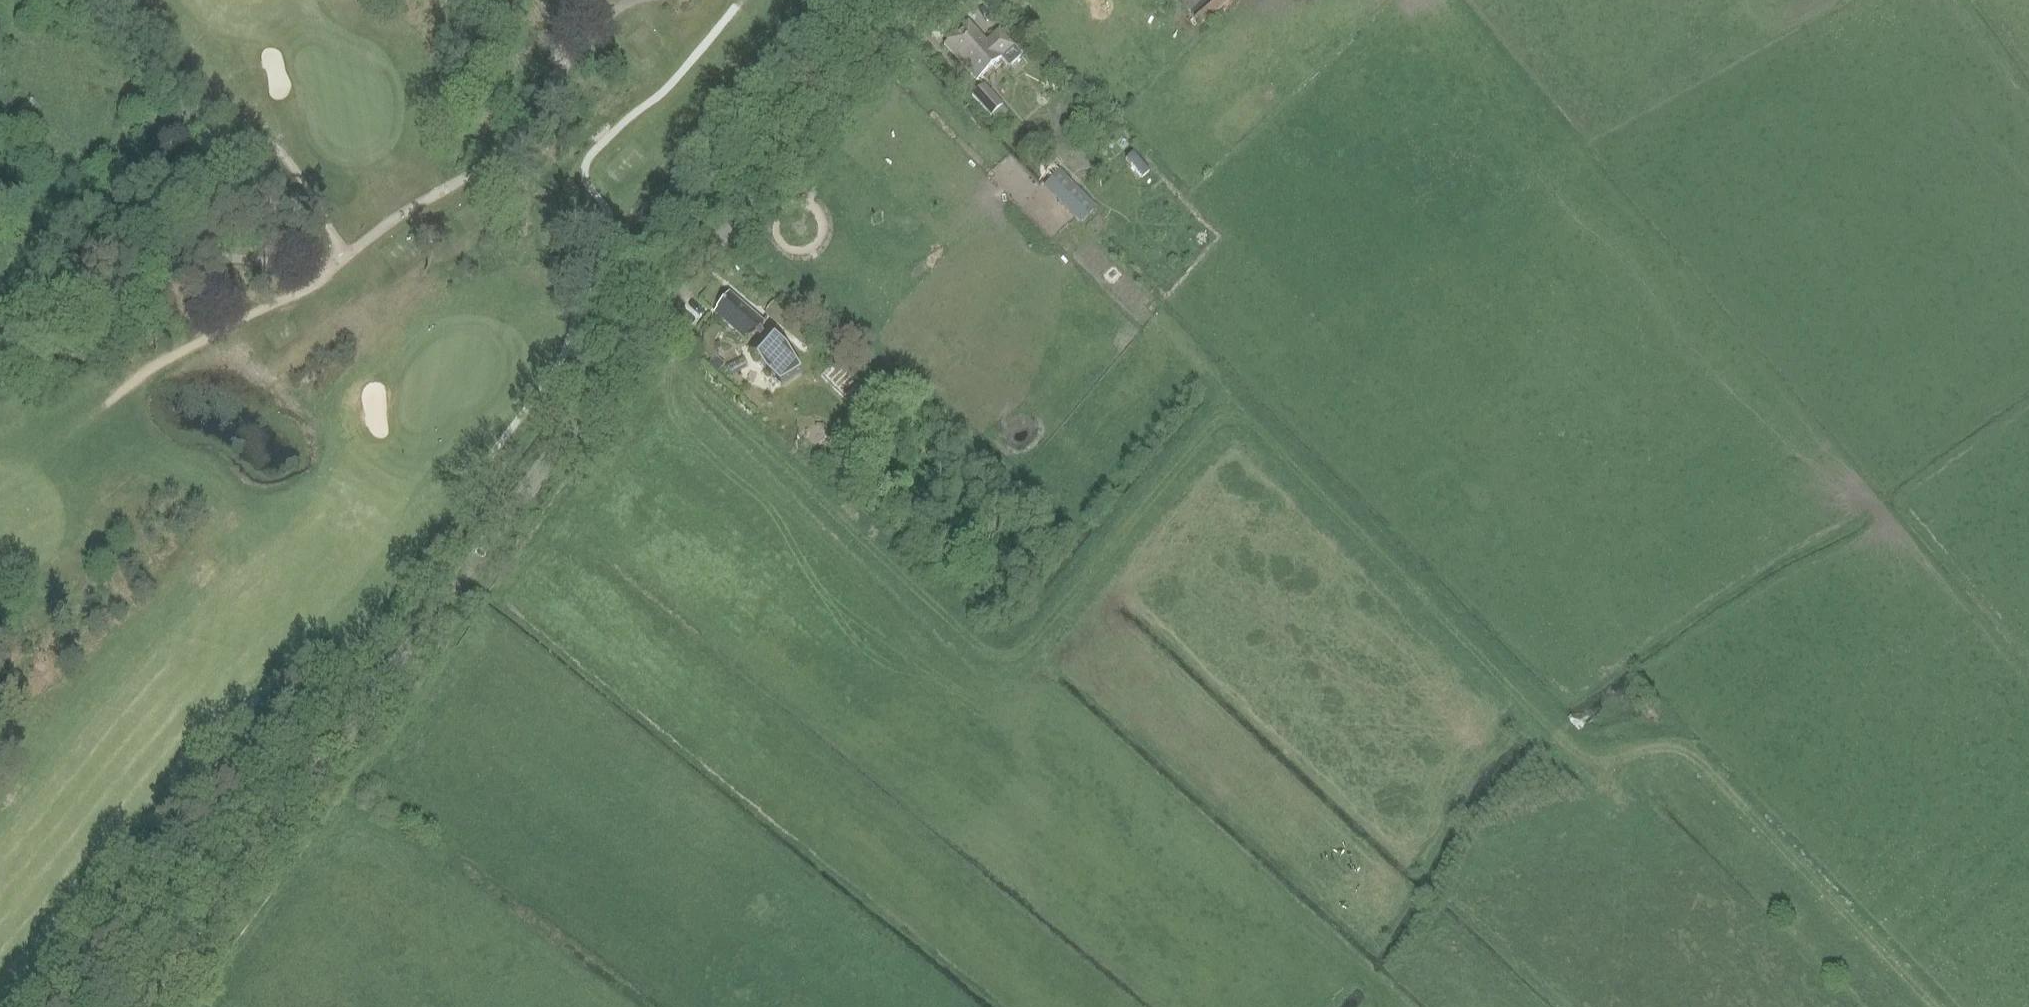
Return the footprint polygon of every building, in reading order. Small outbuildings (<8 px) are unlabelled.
[(1190,16),(1209,0),(1177,0),(1190,16)] [(985,42),(967,23),(943,46),(977,84),(1015,48),(999,30),(985,42)] [(1002,106),(984,85),(972,96),(990,117),(1002,106)] [(730,294),(714,313),(744,338),(756,330),(760,337),(749,349),(765,372),(782,387),(803,374),(786,348),(765,331),(764,332),(760,327),(764,324),(730,294)]
